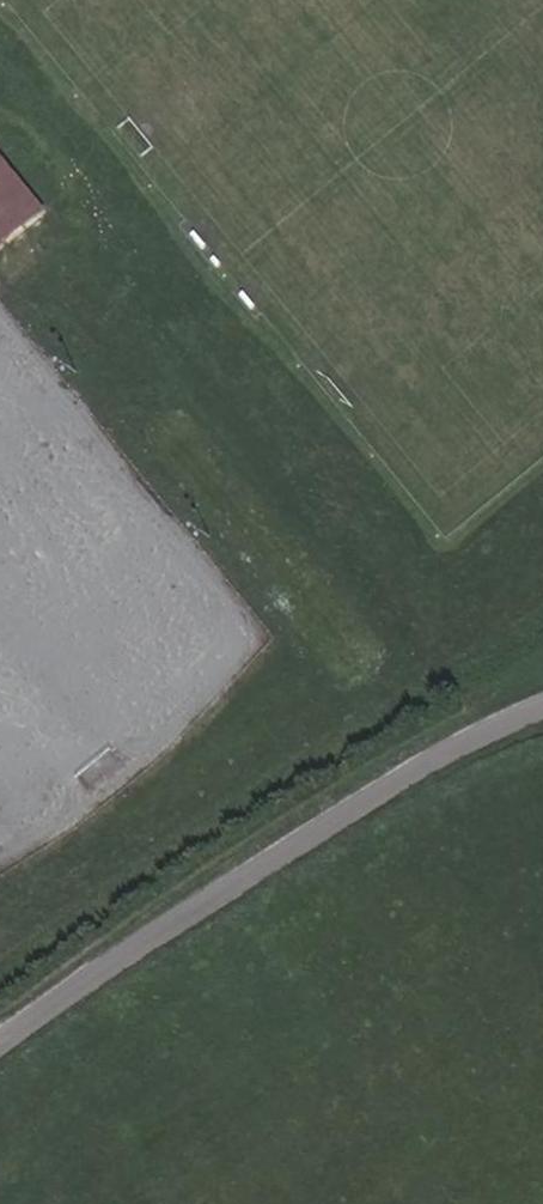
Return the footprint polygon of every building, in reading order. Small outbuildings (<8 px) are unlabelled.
[(0,160),(0,238),(39,204),(0,160)]
